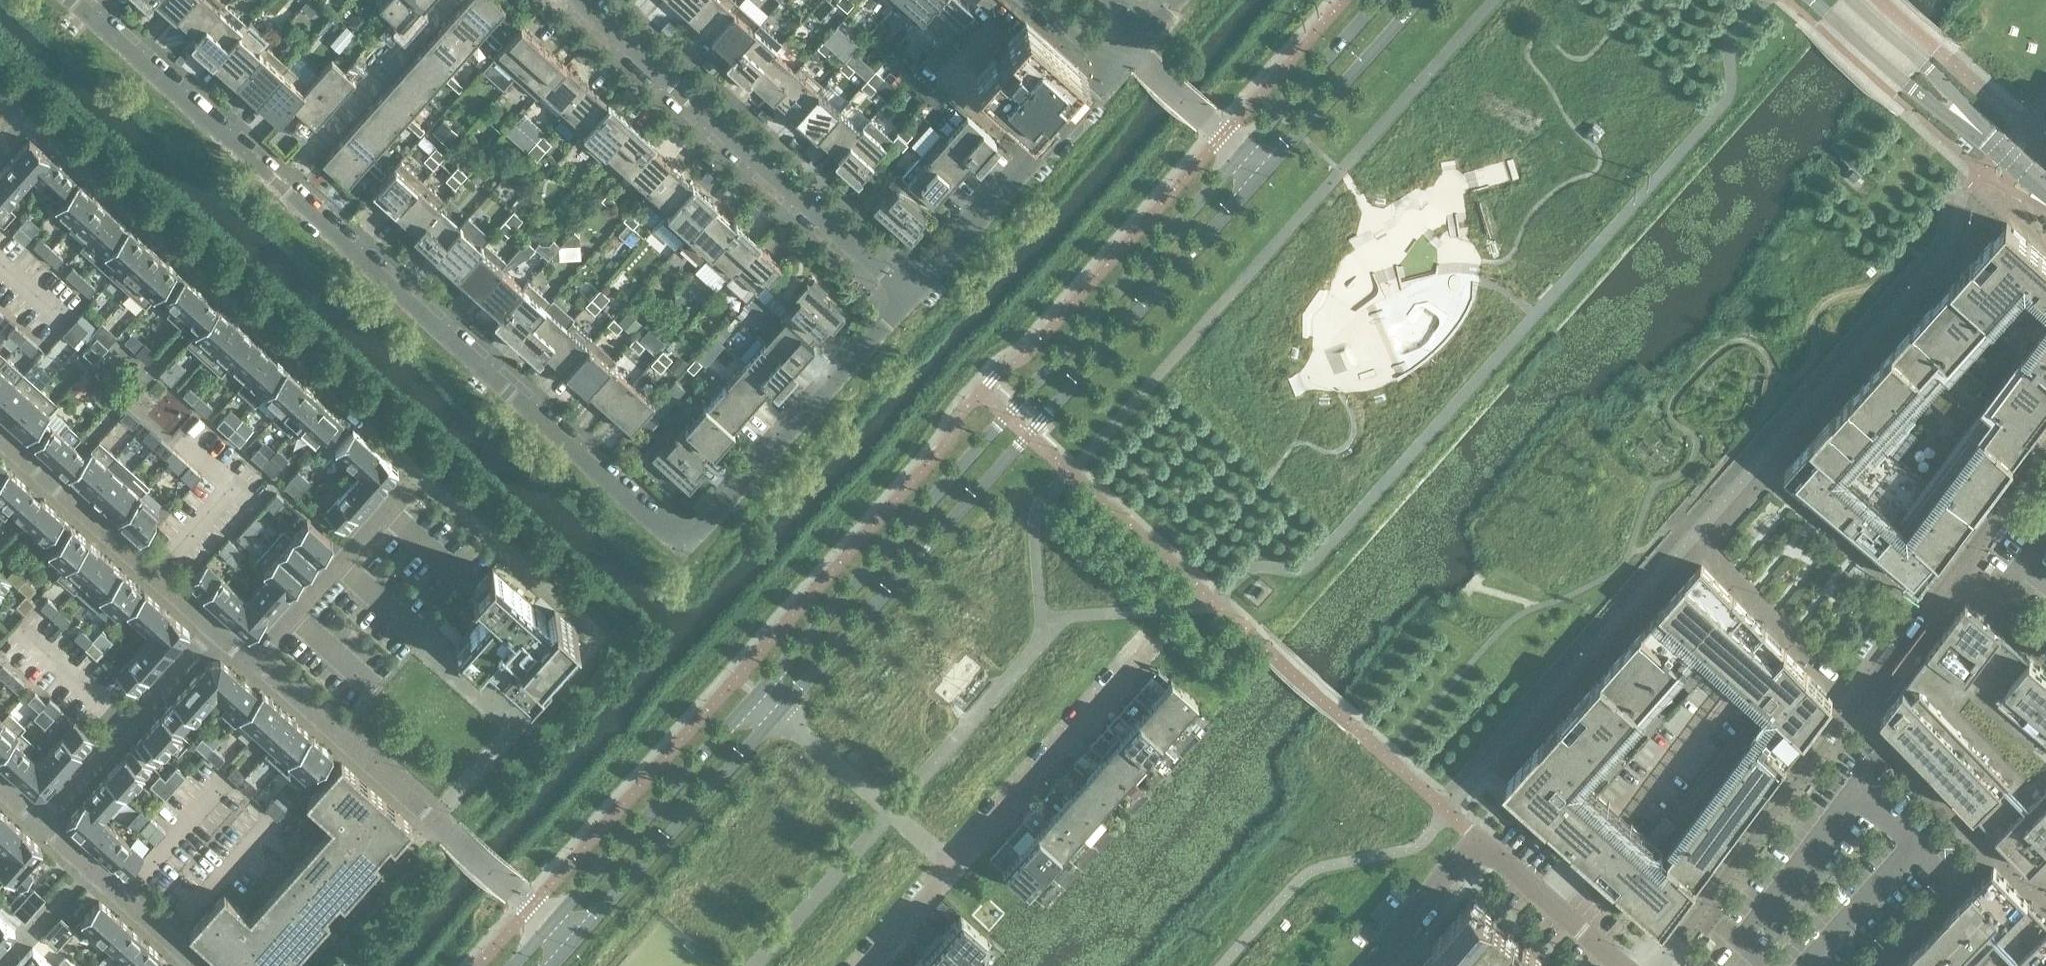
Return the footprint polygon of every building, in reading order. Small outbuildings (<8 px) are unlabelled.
[(175,16),(190,0),(157,0),(175,16)] [(175,16),(196,35),(194,38),(194,39),(226,4),(221,0),(190,0),(175,16)] [(427,0),(386,0),(380,7),(392,18),(384,27),(394,37),(427,0)] [(459,8),(485,31),(505,9),(495,0),(467,0),(459,8)] [(688,16),(702,0),(670,0),(688,16)] [(688,16),(710,35),(739,3),(735,0),(702,0),(688,16)] [(763,18),(770,7),(758,0),(742,0),(740,3),(763,18)] [(938,0),(899,0),(895,4),(917,24),(922,18),(938,0)] [(960,0),(938,0),(922,18),(944,38),(970,9),(960,0)] [(739,3),(710,35),(731,54),(728,57),(729,58),(755,29),(734,10),(739,4),(739,3)] [(226,4),(194,39),(215,58),(213,61),(247,24),(226,4)] [(485,31),(459,8),(440,30),(466,53),(485,31)] [(976,77),(1031,126),(1033,124),(1031,123),(1046,107),(1047,108),(1049,106),(1048,105),(1049,104),(1052,107),(1064,94),(1060,90),(1061,88),(1063,90),(1064,89),(1062,87),(1077,70),(1079,72),(1081,70),(1026,21),(1008,41),(1016,48),(1013,52),(1002,64),(994,57),(976,77)] [(835,23),(824,42),(849,55),(859,37),(835,23)] [(247,24),(213,61),(215,63),(217,62),(235,78),(233,79),(235,81),(266,46),(265,44),(263,46),(245,30),(247,28),(246,27),(248,24),(247,24)] [(333,41),(339,47),(355,31),(349,25),(333,41)] [(515,78),(544,46),(521,26),(482,69),(504,90),(515,78)] [(755,29),(729,58),(751,77),(777,48),(755,29)] [(466,53),(440,30),(420,52),(446,75),(466,53)] [(496,37),(490,31),(485,36),(492,42),(496,37)] [(503,43),(496,37),(492,42),(498,48),(503,43)] [(833,49),(823,41),(817,47),(827,56),(833,49)] [(266,46),(235,81),(257,100),(288,66),(266,46)] [(544,46),(515,78),(537,97),(565,65),(544,46)] [(777,48),(751,77),(772,97),(801,65),(800,64),(795,70),(775,52),(777,49),(777,48)] [(446,75),(420,52),(401,73),(427,97),(446,75)] [(279,120),(333,60),(332,59),(309,84),(288,66),(257,100),(279,120)] [(333,60),(279,120),(280,120),(293,105),(315,125),(364,71),(353,61),(345,70),(333,60)] [(854,69),(845,60),(839,67),(849,75),(854,69)] [(941,105),(949,94),(925,76),(930,69),(921,61),(907,79),(941,105)] [(565,65),(537,97),(538,98),(543,92),(563,110),(558,116),(558,117),(587,85),(565,65)] [(801,65),(772,97),(794,116),(823,84),(801,65)] [(885,78),(875,70),(867,79),(877,88),(885,78)] [(427,97),(401,73),(381,95),(407,118),(427,97)] [(457,80),(451,75),(446,80),(453,85),(457,80)] [(870,95),(877,88),(867,79),(861,86),(870,95)] [(464,86),(457,80),(453,85),(459,91),(464,86)] [(823,84),(794,116),(816,136),(839,110),(818,91),(824,85),(823,84)] [(587,85),(558,117),(579,135),(577,138),(578,139),(609,104),(587,85)] [(407,118),(381,95),(362,117),(388,140),(407,118)] [(609,104),(578,139),(599,158),(630,124),(609,104)] [(839,110),(816,136),(838,155),(864,126),(863,126),(860,129),(839,110)] [(942,131),(941,132),(976,163),(996,141),(967,115),(948,137),(942,131)] [(388,140),(362,117),(342,139),(368,162),(388,140)] [(419,124),(412,118),(408,123),(414,129),(419,124)] [(425,130),(419,124),(414,129),(420,135),(425,130)] [(630,124),(599,158),(600,159),(605,153),(626,172),(652,143),(630,124)] [(913,134),(903,125),(897,132),(907,141),(913,134)] [(864,126),(838,155),(860,175),(886,146),(864,126)] [(976,163),(941,132),(922,154),(953,183),(972,161),(975,164),(976,163)] [(542,135),(536,141),(546,150),(552,143),(542,135)] [(368,162),(342,139),(322,161),(348,184),(368,162)] [(30,140),(12,159),(32,177),(32,178),(57,200),(75,180),(30,140)] [(537,160),(546,150),(536,141),(527,151),(537,160)] [(653,144),(652,143),(626,172),(647,191),(642,197),(643,198),(671,166),(650,147),(653,144)] [(436,146),(430,153),(439,162),(445,155),(436,146)] [(433,168),(439,162),(430,153),(424,160),(433,168)] [(953,183),(922,154),(902,176),(934,204),(953,183)] [(32,178),(32,177),(12,159),(0,173),(0,221),(4,225),(15,212),(7,205),(32,178)] [(372,192),(394,213),(423,181),(400,161),(372,192)] [(380,167),(373,162),(369,167),(375,172),(380,167)] [(458,166),(452,173),(461,181),(467,174),(458,166)] [(693,185),(671,166),(643,198),(664,216),(661,219),(662,220),(693,185)] [(386,173),(380,167),(375,172),(381,178),(386,173)] [(1848,167),(1844,171),(1855,181),(1859,176),(1848,167)] [(905,237),(934,204),(902,176),(897,172),(888,182),(896,189),(872,215),(885,227),(889,223),(905,237)] [(455,188),(461,181),(452,173),(446,179),(455,188)] [(423,181),(394,213),(415,231),(412,234),(413,235),(444,200),(423,181)] [(55,209),(73,224),(96,199),(78,183),(55,209)] [(693,185),(662,220),(684,239),(715,205),(693,185)] [(617,202),(607,193),(601,200),(611,208),(617,202)] [(96,199),(73,224),(89,239),(112,213),(96,199)] [(444,200),(413,235),(435,255),(461,226),(440,207),(445,201),(444,200)] [(715,205),(684,239),(684,240),(691,233),(710,250),(708,252),(709,253),(705,258),(705,259),(736,224),(735,223),(733,224),(715,208),(717,206),(715,205)] [(523,219),(513,210),(505,220),(514,229),(523,219)] [(30,213),(22,223),(33,233),(42,224),(30,213)] [(112,213),(89,239),(81,248),(97,262),(105,253),(128,228),(112,213)] [(639,221),(629,213),(623,219),(633,228),(639,221)] [(508,235),(514,229),(505,220),(499,227),(508,235)] [(27,240),(33,233),(22,223),(13,233),(24,243),(27,240)] [(736,224),(705,259),(727,279),(758,244),(736,224)] [(461,226),(435,255),(437,256),(438,255),(456,271),(454,272),(457,274),(483,245),(481,243),(479,245),(461,229),(463,227),(461,226)] [(121,268),(144,242),(128,228),(105,253),(97,262),(113,276),(121,268)] [(1785,471),(1920,585),(2045,416),(2045,258),(2014,230),(2006,238),(2000,244),(1993,238),(1785,471)] [(33,245),(45,255),(52,248),(40,237),(33,245)] [(536,248),(526,240),(520,246),(530,255),(536,248)] [(144,242),(121,268),(113,276),(129,291),(160,257),(144,242)] [(581,255),(580,242),(560,243),(560,256),(581,255)] [(758,244),(727,279),(728,279),(731,276),(752,296),(781,264),(758,244)] [(483,245),(457,274),(478,294),(502,268),(481,249),(483,246),(483,245)] [(63,258),(52,248),(45,255),(56,266),(63,258)] [(160,257),(129,291),(145,305),(176,271),(160,257)] [(73,266),(66,274),(77,284),(84,277),(73,266)] [(502,268),(478,294),(499,312),(497,315),(497,316),(523,287),(502,268)] [(207,299),(176,271),(145,305),(146,306),(159,292),(175,306),(168,314),(181,326),(188,318),(193,323),(199,328),(200,327),(216,309),(217,308),(212,303),(207,299)] [(96,287),(84,277),(77,284),(89,294),(96,287)] [(787,316),(784,319),(812,344),(813,343),(810,340),(839,310),(824,296),(827,291),(814,279),(784,313),(787,316)] [(519,335),(545,307),(550,301),(528,282),(523,287),(497,316),(519,335)] [(600,288),(592,298),(601,307),(610,297),(600,288)] [(595,313),(601,307),(592,298),(586,305),(595,313)] [(545,307),(519,335),(541,355),(572,320),(571,319),(566,325),(545,307)] [(187,343),(204,359),(235,324),(217,308),(216,309),(200,327),(199,328),(200,329),(187,343)] [(618,319),(633,326),(638,316),(623,309),(618,319)] [(77,318),(70,326),(81,336),(88,328),(77,318)] [(623,326),(613,318),(607,324),(617,333),(623,326)] [(784,319),(765,341),(793,366),(812,344),(784,319)] [(572,320),(541,355),(542,356),(544,353),(565,371),(594,340),(572,320)] [(235,324),(204,359),(221,374),(229,365),(252,339),(235,324)] [(8,333),(19,343),(26,335),(15,325),(8,333)] [(74,344),(81,336),(70,326),(63,334),(74,344)] [(38,346),(26,335),(19,343),(31,353),(38,346)] [(97,336),(90,343),(101,354),(108,346),(97,336)] [(645,346),(635,337),(629,344),(639,352),(645,346)] [(1424,338),(1403,349),(1410,364),(1432,354),(1424,338)] [(252,339),(229,365),(246,380),(269,355),(252,339)] [(594,340),(565,371),(587,391),(616,359),(594,340)] [(142,341),(133,351),(147,362),(156,352),(142,341)] [(765,341),(745,363),(774,389),(793,366),(765,341)] [(94,361),(101,354),(90,343),(83,351),(94,361)] [(663,350),(657,357),(666,365),(672,358),(663,350)] [(263,395),(286,370),(269,355),(246,380),(238,389),(255,404),(263,395)] [(24,373),(7,357),(0,365),(0,399),(16,381),(24,373)] [(660,372),(666,365),(657,357),(651,363),(660,372)] [(702,363),(696,357),(687,367),(694,373),(702,363)] [(616,359),(587,391),(609,410),(632,385),(611,366),(617,360),(616,359)] [(745,363),(726,384),(752,408),(770,387),(773,389),(774,389),(745,363)] [(178,376),(166,366),(159,373),(171,384),(178,376)] [(286,370),(263,395),(280,411),(303,385),(286,370)] [(16,381),(0,399),(0,414),(10,422),(41,388),(24,373),(16,381)] [(726,384),(706,406),(732,429),(752,408),(726,384)] [(297,426),(320,400),(303,385),(280,411),(273,418),(290,434),(297,426)] [(632,385),(609,410),(631,430),(654,405),(632,385)] [(115,398),(102,386),(93,396),(106,408),(115,398)] [(183,394),(194,404),(201,396),(190,386),(183,394)] [(41,388),(10,422),(26,438),(57,403),(41,388)] [(212,406),(201,396),(194,404),(205,414),(212,406)] [(320,400),(297,426),(315,442),(322,434),(326,438),(343,420),(320,400)] [(74,444),(81,436),(69,425),(61,433),(45,418),(58,404),(57,403),(26,438),(61,468),(67,474),(68,473),(69,474),(85,455),(84,455),(85,454),(79,448),(74,444)] [(684,424),(684,425),(713,451),(732,429),(706,406),(688,426),(687,424),(686,425),(684,424)] [(139,419),(128,409),(121,417),(132,427),(139,419)] [(216,424),(228,435),(235,427),(223,416),(216,424)] [(684,484),(713,451),(684,425),(650,462),(664,474),(668,470),(684,484)] [(246,437),(235,427),(228,435),(239,444),(246,437)] [(143,437),(154,447),(161,439),(150,429),(143,437)] [(398,470),(353,430),(335,450),(360,473),(361,472),(381,490),(398,470)] [(172,449),(161,439),(154,447),(165,457),(172,449)] [(86,491),(109,465),(117,456),(99,440),(86,455),(85,454),(84,455),(85,455),(69,474),(68,473),(67,474),(86,491)] [(250,454),(262,465),(269,457),(257,447),(250,454)] [(102,505),(133,471),(117,456),(109,465),(86,491),(102,505)] [(280,467),(269,457),(262,465),(273,475),(280,467)] [(0,462),(0,513),(5,517),(12,509),(13,510),(14,509),(13,508),(30,490),(30,491),(31,490),(0,462)] [(201,475),(190,465),(181,475),(192,485),(201,475)] [(298,469),(291,477),(302,487),(309,479),(298,469)] [(118,520),(141,494),(149,485),(133,471),(102,505),(118,520)] [(360,473),(325,513),(345,530),(381,490),(361,472),(360,473)] [(295,495),(302,487),(291,477),(284,484),(295,495)] [(14,509),(13,510),(18,515),(53,546),(48,552),(71,526),(36,495),(31,490),(30,491),(30,490),(13,508),(14,509)] [(276,492),(266,504),(274,511),(284,499),(276,492)] [(159,510),(141,494),(118,520),(140,539),(156,522),(152,517),(159,510)] [(257,514),(247,525),(255,532),(265,521),(257,514)] [(307,521),(292,537),(318,560),(333,544),(307,521)] [(244,544),(255,532),(247,525),(237,537),(244,544)] [(71,526),(48,552),(65,567),(88,542),(71,526)] [(318,560),(292,537),(283,529),(269,545),(304,576),(318,560)] [(227,556),(237,546),(229,538),(219,549),(227,556)] [(88,542),(65,567),(57,576),(75,592),(76,590),(82,583),(105,557),(88,542)] [(304,576),(269,545),(255,561),(289,592),(304,576)] [(244,552),(237,546),(227,556),(235,563),(244,552)] [(99,598),(122,572),(105,557),(82,583),(76,590),(93,605),(99,598)] [(269,575),(247,599),(248,600),(230,620),(249,637),(289,592),(255,561),(254,562),(269,575)] [(1991,573),(1995,566),(1990,562),(1985,568),(1991,573)] [(207,563),(189,583),(230,620),(248,600),(247,599),(207,563)] [(1702,565),(1507,784),(1575,845),(1611,804),(1630,822),(1594,862),(1665,925),(1833,700),(1702,565)] [(25,578),(13,568),(6,576),(11,580),(18,586),(25,578)] [(577,632),(577,631),(555,610),(554,611),(554,612),(548,618),(493,569),(493,568),(492,568),(472,590),(473,591),(491,607),(456,646),(456,645),(455,646),(478,667),(479,666),(485,659),(528,699),(529,700),(549,677),(549,676),(548,676),(542,670),(576,632),(577,632)] [(11,580),(6,576),(0,570),(0,593),(11,580)] [(122,572),(99,598),(117,614),(140,588),(122,572)] [(36,588),(25,578),(18,586),(26,593),(29,596),(36,588)] [(190,632),(144,592),(126,612),(152,635),(152,634),(172,652),(190,632)] [(29,596),(26,593),(16,605),(26,613),(36,602),(29,596)] [(48,599),(41,606),(52,616),(59,609),(48,599)] [(1881,716),(2030,870),(2045,854),(2045,671),(1966,603),(1966,604),(1966,603),(1881,716)] [(70,619),(59,609),(52,616),(63,626),(70,619)] [(81,629),(75,636),(86,647),(92,639),(93,639),(81,629)] [(99,632),(93,639),(92,639),(104,650),(111,642),(99,632)] [(136,692),(172,652),(152,634),(152,635),(116,675),(136,692)] [(92,639),(86,647),(85,647),(97,657),(104,650),(92,639)] [(210,661),(198,675),(218,693),(217,694),(229,704),(222,712),(234,724),(260,696),(259,695),(220,661),(210,661)] [(3,664),(0,666),(0,675),(7,681),(14,674),(3,664)] [(25,684),(14,674),(7,681),(18,692),(25,684)] [(198,675),(162,715),(182,733),(217,694),(218,693),(198,675)] [(1171,679),(1153,698),(1153,699),(1179,722),(1197,702),(1171,679)] [(46,703),(35,692),(28,700),(39,710),(42,707),(46,703)] [(260,696),(234,724),(235,724),(240,719),(256,732),(279,707),(262,692),(259,695),(260,696)] [(49,699),(46,703),(42,707),(54,717),(61,709),(49,699)] [(1162,741),(1179,722),(1153,699),(1136,717),(1162,741)] [(54,717),(42,707),(39,710),(36,714),(47,724),(54,717)] [(279,707),(256,732),(272,747),(295,721),(279,707)] [(21,731),(25,726),(9,711),(2,719),(0,721),(0,754),(21,731)] [(162,715),(135,745),(155,763),(170,746),(178,753),(190,740),(182,733),(162,715)] [(1162,741),(1136,717),(1119,736),(1146,759),(1162,741)] [(74,721),(38,761),(38,762),(58,780),(94,739),(74,721)] [(281,769),(311,736),(295,721),(272,747),(265,754),(281,769)] [(220,739),(209,729),(202,737),(213,747),(220,739)] [(21,731),(0,754),(0,763),(35,794),(45,794),(58,780),(38,762),(38,761),(26,751),(34,743),(21,731)] [(317,773),(333,756),(311,736),(281,769),(299,784),(312,769),(317,773)] [(1146,759),(1119,736),(1103,755),(1129,778),(1146,759)] [(213,747),(202,737),(195,745),(206,755),(213,747)] [(225,757),(213,747),(206,755),(218,765),(225,757)] [(132,748),(106,777),(126,795),(152,766),(132,748)] [(1129,778),(1103,755),(1086,774),(1112,797),(1129,778)] [(412,826),(341,763),(307,802),(332,825),(250,917),(224,894),(189,932),(227,965),(290,965),(289,965),(338,910),(339,911),(341,910),(339,908),(388,854),(390,855),(391,854),(390,852),(412,826)] [(227,774),(239,784),(246,776),(234,766),(227,774)] [(176,767),(166,778),(175,787),(185,775),(176,767)] [(1112,797),(1086,774),(1069,793),(1095,816),(1112,797)] [(257,786),(246,776),(239,784),(250,794),(257,786)] [(66,822),(85,840),(103,820),(104,820),(126,795),(106,777),(66,822)] [(165,798),(175,787),(166,778),(156,789),(165,798)] [(1095,816),(1069,793),(1052,811),(1079,835),(1095,816)] [(274,798),(265,808),(277,818),(286,808),(274,798)] [(0,811),(0,848),(5,852),(6,853),(23,832),(0,811)] [(1079,835),(1052,811),(1036,830),(1062,854),(1079,835)] [(148,836),(158,824),(151,817),(140,829),(148,836)] [(144,856),(104,820),(103,820),(85,840),(126,876),(144,856)] [(166,831),(158,824),(148,836),(156,843),(166,831)] [(1062,854),(1036,830),(1019,849),(1045,872),(1062,854)] [(43,850),(23,832),(6,853),(5,852),(0,857),(0,883),(7,875),(22,889),(34,876),(26,869),(43,850)] [(1045,872),(1019,849),(1002,868),(1028,892),(1045,872)] [(1898,965),(2045,965),(2045,921),(1994,867),(1911,952),(1898,965)] [(25,920),(45,898),(34,888),(14,910),(25,920)] [(1524,947),(1523,948),(1516,942),(1517,941),(1473,902),(1474,901),(1472,900),(1434,943),(1439,947),(1423,965),(1545,965),(1524,947)] [(130,929),(99,901),(74,928),(61,917),(44,936),(57,948),(74,929),(87,940),(94,932),(113,949),(130,929)] [(961,915),(943,934),(969,957),(987,938),(961,915)] [(15,931),(0,918),(0,948),(15,931)] [(162,957),(130,929),(113,949),(131,965),(130,965),(154,965),(162,957)] [(943,934),(926,953),(941,965),(961,965),(969,957),(943,934)] [(33,947),(16,965),(52,965),(53,965),(33,947)] [(926,953),(915,965),(941,965),(926,953)] [(66,957),(57,965),(76,965),(66,957)]
